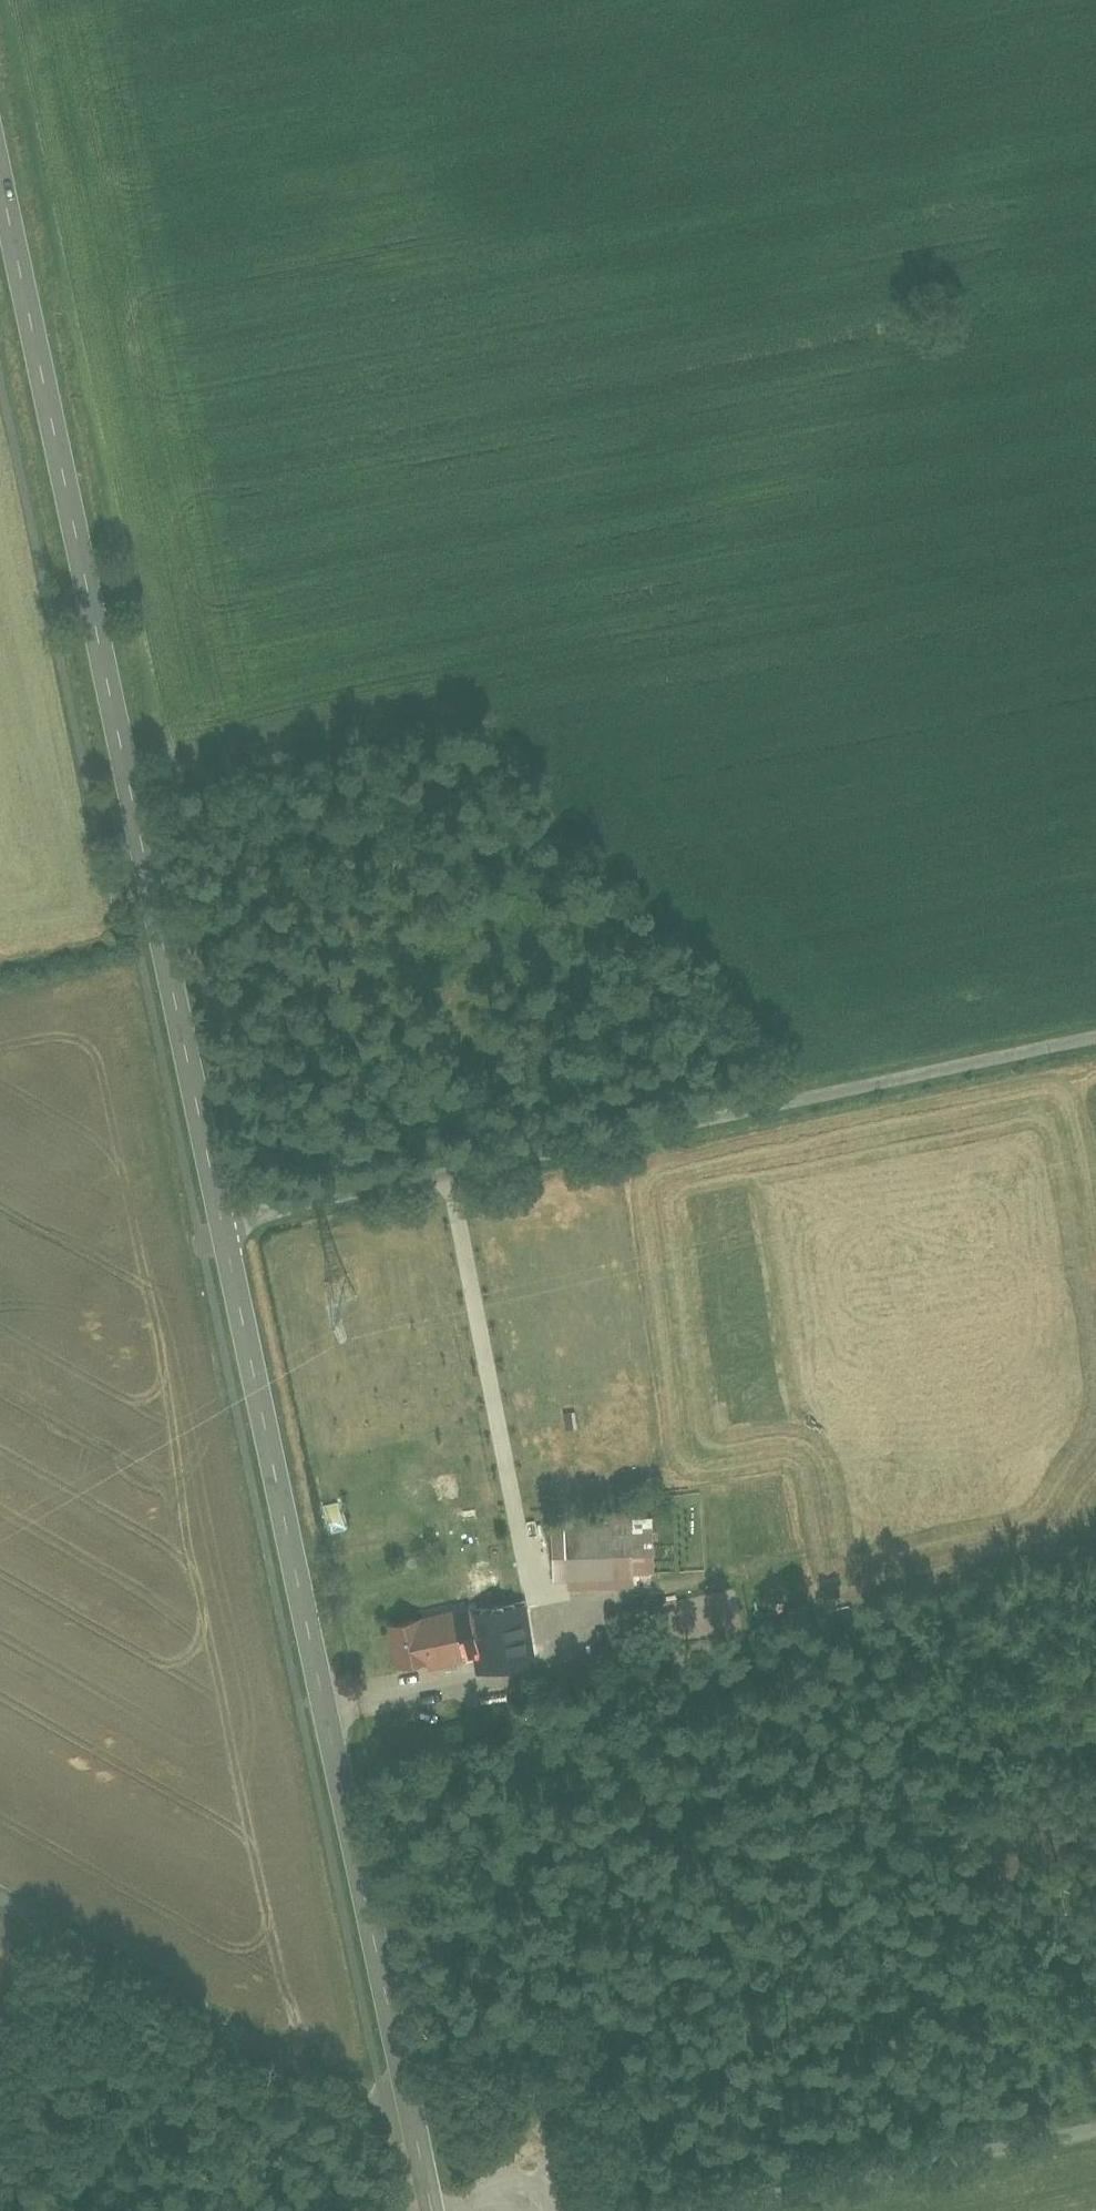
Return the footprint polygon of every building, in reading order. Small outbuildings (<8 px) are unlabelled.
[(561,1517),(563,1586),(630,1584),(628,1515),(561,1517)] [(526,1605),(455,1616),(462,1659),(464,1672),(535,1660),(526,1605)] [(418,1612),(381,1619),(391,1667),(420,1661),(421,1667),(462,1659),(455,1616),(452,1608),(419,1615),(418,1612)]
